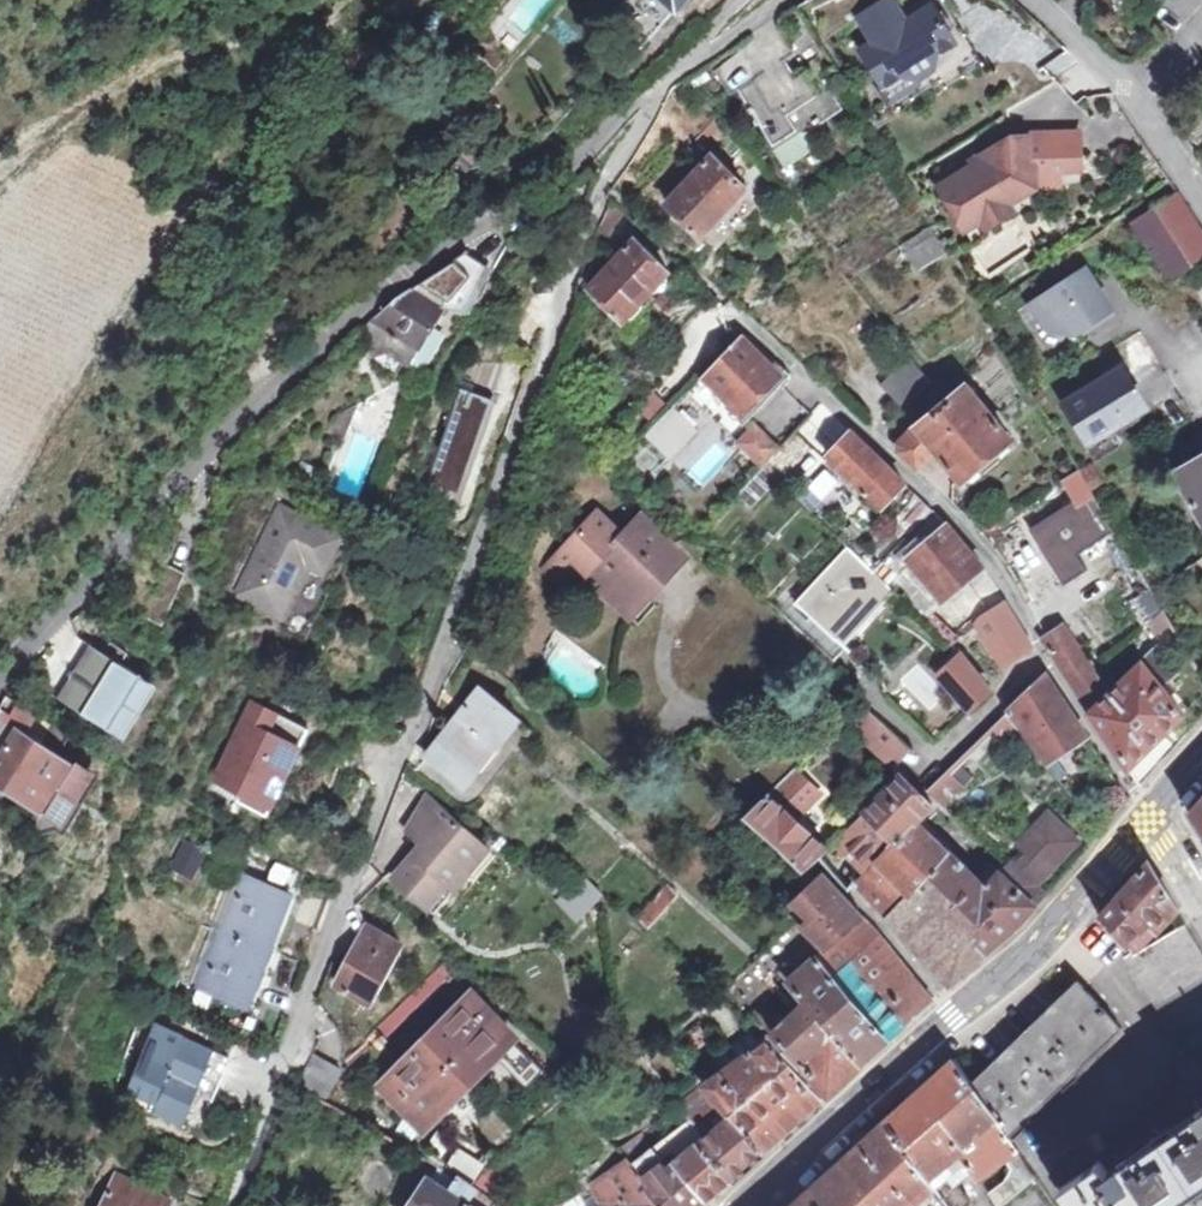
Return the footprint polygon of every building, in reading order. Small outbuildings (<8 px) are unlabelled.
[(625,63),(668,14),(651,0),(643,0),(595,53),(612,66),(625,63)] [(906,13),(898,0),(885,0),(859,16),(874,41),(861,50),(883,86),(900,75),(916,78),(933,68),(937,53),(949,46),(938,28),(944,25),(932,5),(916,15),(915,21),(905,19),(906,13)] [(932,5),(944,25),(938,28),(949,46),(937,53),(933,68),(944,88),(983,65),(943,0),(941,0),(932,5)] [(1056,52),(1048,73),(1066,80),(1075,60),(1056,52)] [(774,143),(794,131),(797,134),(817,121),(841,105),(830,90),(819,97),(815,92),(812,94),(804,81),(799,85),(781,60),(737,88),(774,143)] [(970,161),(975,169),(963,176),(961,172),(959,173),(936,186),(962,230),(979,220),(980,219),(989,221),(1001,214),(1003,206),(1005,205),(1002,200),(1027,186),(1026,172),(1058,171),(1078,170),(1078,135),(1025,136),(1025,138),(1008,139),(970,161)] [(709,151),(699,142),(684,157),(694,167),(709,151)] [(701,238),(747,188),(714,155),(665,204),(701,238)] [(956,169),(959,173),(961,172),(963,176),(975,169),(970,161),(956,169)] [(1033,188),(1058,188),(1058,171),(1026,172),(1027,186),(1002,200),(1005,205),(1033,188)] [(1173,278),(1201,259),(1201,228),(1180,193),(1132,222),(1170,280),(1173,278)] [(980,219),(979,220),(983,227),(1009,212),(1005,205),(1003,206),(1001,214),(989,221),(980,219)] [(912,264),(941,246),(930,228),(900,247),(912,264)] [(624,320),(670,273),(634,239),(589,288),(624,320)] [(406,386),(414,370),(443,306),(427,297),(437,285),(457,293),(481,262),(466,252),(374,315),(360,336),(373,343),(371,349),(371,360),(395,361),(387,377),(406,386)] [(1073,330),(1111,306),(1085,266),(1029,301),(1044,324),(1073,330)] [(741,339),(703,377),(712,386),(729,402),(724,408),(737,422),(779,377),(741,339)] [(906,409),(931,384),(910,356),(881,385),(906,409)] [(1090,443),(1146,408),(1123,370),(1067,404),(1090,443)] [(701,375),(684,392),(696,403),(712,386),(703,377),(701,375)] [(897,453),(917,472),(939,453),(959,480),(1011,440),(968,388),(912,431),(910,429),(897,442),(897,453)] [(696,403),(684,392),(641,436),(668,462),(710,417),(696,403)] [(653,394),(639,413),(653,423),(666,404),(653,394)] [(439,493),(475,499),(492,402),(456,396),(439,493)] [(343,440),(353,412),(337,418),(332,436),(343,440)] [(737,445),(762,466),(775,478),(780,483),(815,447),(797,430),(779,448),(755,427),(737,445)] [(828,455),(881,507),(904,483),(851,432),(828,455)] [(775,478),(762,466),(734,495),(748,508),(775,478)] [(1095,538),(1112,527),(1078,470),(1062,481),(1095,538)] [(1184,477),(1188,484),(1185,485),(1201,515),(1201,476),(1196,479),(1191,473),(1184,477)] [(932,510),(911,490),(909,498),(889,519),(907,536),(932,510)] [(280,619),(306,570),(320,577),(339,541),(280,511),(235,595),(280,619)] [(608,587),(602,593),(635,621),(649,604),(642,598),(677,560),(635,521),(591,573),(608,587)] [(943,600),(981,568),(971,556),(947,525),(905,558),(943,600)] [(827,656),(839,644),(833,637),(846,624),(850,628),(857,621),(852,617),(865,604),(869,608),(876,600),(872,597),(885,581),(873,570),(849,548),(797,603),(810,617),(806,621),(793,608),(784,617),(827,656)] [(159,614),(178,561),(156,554),(137,606),(159,614)] [(770,604),(782,616),(825,574),(812,561),(770,604)] [(1003,665),(1025,647),(1002,604),(977,625),(1003,665)] [(1153,637),(1161,630),(1164,636),(1172,634),(1175,631),(1163,611),(1144,628),(1153,637)] [(1091,712),(1140,786),(1192,725),(1158,686),(1175,671),(1155,645),(1144,657),(1146,659),(1113,691),(1109,695),(1060,626),(1043,637),(1091,712)] [(88,716),(109,729),(143,677),(121,665),(89,647),(57,697),(88,716)] [(1201,670),(1201,648),(1190,655),(1199,671),(1201,670)] [(931,708),(945,695),(918,664),(901,680),(928,710),(931,708)] [(945,695),(931,708),(950,726),(970,709),(989,692),(969,665),(947,683),(953,689),(945,695)] [(1045,674),(1006,713),(1018,729),(1023,725),(1049,761),(1087,735),(1045,674)] [(461,782),(514,715),(481,689),(427,756),(461,782)] [(8,719),(28,731),(39,714),(20,701),(8,719)] [(862,704),(844,720),(855,731),(888,764),(894,769),(913,752),(862,704)] [(238,796),(236,802),(259,814),(301,730),(258,709),(219,788),(238,796)] [(1018,729),(1006,713),(969,749),(983,764),(1018,729)] [(70,765),(18,731),(0,755),(0,783),(40,810),(56,786),(70,765)] [(70,765),(56,786),(74,797),(88,776),(70,765)] [(794,768),(788,773),(795,780),(800,774),(794,768)] [(944,806),(963,786),(948,770),(927,790),(944,806)] [(800,774),(795,780),(788,773),(746,813),(743,816),(802,871),(817,857),(827,849),(824,846),(794,817),(818,791),(800,774)] [(865,873),(858,880),(891,916),(904,934),(951,983),(988,949),(1017,920),(1039,898),(1043,894),(1035,886),(1071,849),(1076,843),(1057,825),(1044,813),(1013,846),(1022,855),(1012,865),(1010,862),(1007,864),(983,886),(953,857),(956,853),(951,848),(948,852),(916,821),(931,806),(921,796),(912,787),(900,775),(863,812),(894,843),(887,849),(865,873)] [(56,786),(40,810),(57,821),(74,797),(56,786)] [(429,911),(450,887),(457,893),(471,878),(465,872),(488,848),(428,795),(405,830),(423,844),(392,878),(429,911)] [(1189,816),(1201,834),(1201,801),(1189,816)] [(1073,809),(1057,825),(1076,843),(1071,849),(1078,855),(1097,834),(1073,809)] [(863,812),(834,838),(865,873),(887,849),(894,843),(863,812)] [(183,842),(171,873),(199,885),(212,854),(183,842)] [(266,853),(254,884),(292,898),(301,873),(266,853)] [(1098,919),(1128,951),(1134,957),(1139,952),(1177,911),(1148,863),(1098,919)] [(835,940),(863,916),(844,895),(825,875),(792,901),(807,919),(801,926),(827,948),(835,940)] [(196,988),(212,994),(252,1009),(292,898),(254,884),(237,877),(196,988)] [(576,920),(599,897),(585,882),(561,907),(576,920)] [(647,927),(677,894),(667,885),(637,919),(647,927)] [(863,916),(835,940),(853,961),(881,935),(876,928),(863,916)] [(1139,952),(1134,957),(1128,951),(1123,958),(1192,1063),(1197,1062),(1201,1070),(1194,1075),(1201,1088),(1201,951),(1185,924),(1139,952)] [(367,1002),(400,943),(366,925),(335,985),(367,1002)] [(779,1024),(770,1034),(829,1093),(832,1090),(861,1063),(888,1038),(931,999),(881,935),(853,961),(835,940),(827,948),(825,950),(799,974),(790,964),(780,973),(791,988),(798,996),(790,1004),(795,1008),(779,1024)] [(387,1041),(408,1020),(417,1011),(445,982),(435,972),(406,1000),(375,1030),(387,1041)] [(984,1073),(973,1083),(1009,1139),(1118,1031),(1077,984),(984,1073)] [(252,1009),(212,994),(204,1016),(243,1034),(252,1009)] [(423,1126),(511,1038),(468,996),(380,1084),(423,1126)] [(770,1034),(779,1024),(760,1004),(750,1016),(753,1019),(768,1035),(770,1034)] [(718,1074),(765,1040),(755,1029),(709,1061),(718,1074)] [(153,1111),(157,1102),(181,1112),(190,1092),(213,1102),(220,1084),(197,1075),(199,1070),(222,1079),(231,1057),(174,1034),(165,1054),(148,1048),(128,1100),(153,1111)] [(765,1040),(718,1074),(708,1081),(701,1086),(676,1106),(689,1122),(650,1153),(637,1136),(619,1149),(627,1158),(591,1184),(603,1205),(704,1205),(734,1180),(767,1149),(822,1098),(765,1040)] [(325,1098),(341,1071),(313,1054),(296,1082),(325,1098)] [(792,1205),(973,1205),(938,1159),(954,1148),(977,1177),(1001,1161),(1016,1151),(1009,1139),(973,1083),(957,1058),(885,1121),(842,1161),(792,1205)] [(1200,1110),(1181,1081),(1099,1135),(1117,1165),(1104,1173),(1097,1163),(1094,1166),(1083,1150),(1051,1173),(1061,1188),(1059,1189),(1071,1205),(1170,1205),(1201,1185),(1201,1109),(1200,1110)] [(474,1180),(478,1174),(483,1166),(454,1149),(445,1163),(474,1180)] [(1001,1161),(1007,1168),(1007,1172),(1007,1178),(1004,1182),(986,1193),(994,1205),(1005,1205),(1036,1181),(1016,1151),(1001,1161)] [(227,1173),(234,1158),(220,1153),(214,1167),(227,1173)] [(171,1200),(117,1176),(103,1205),(168,1205),(171,1200)] [(495,1201),(459,1180),(450,1192),(427,1177),(409,1205),(492,1205),(495,1201)]
